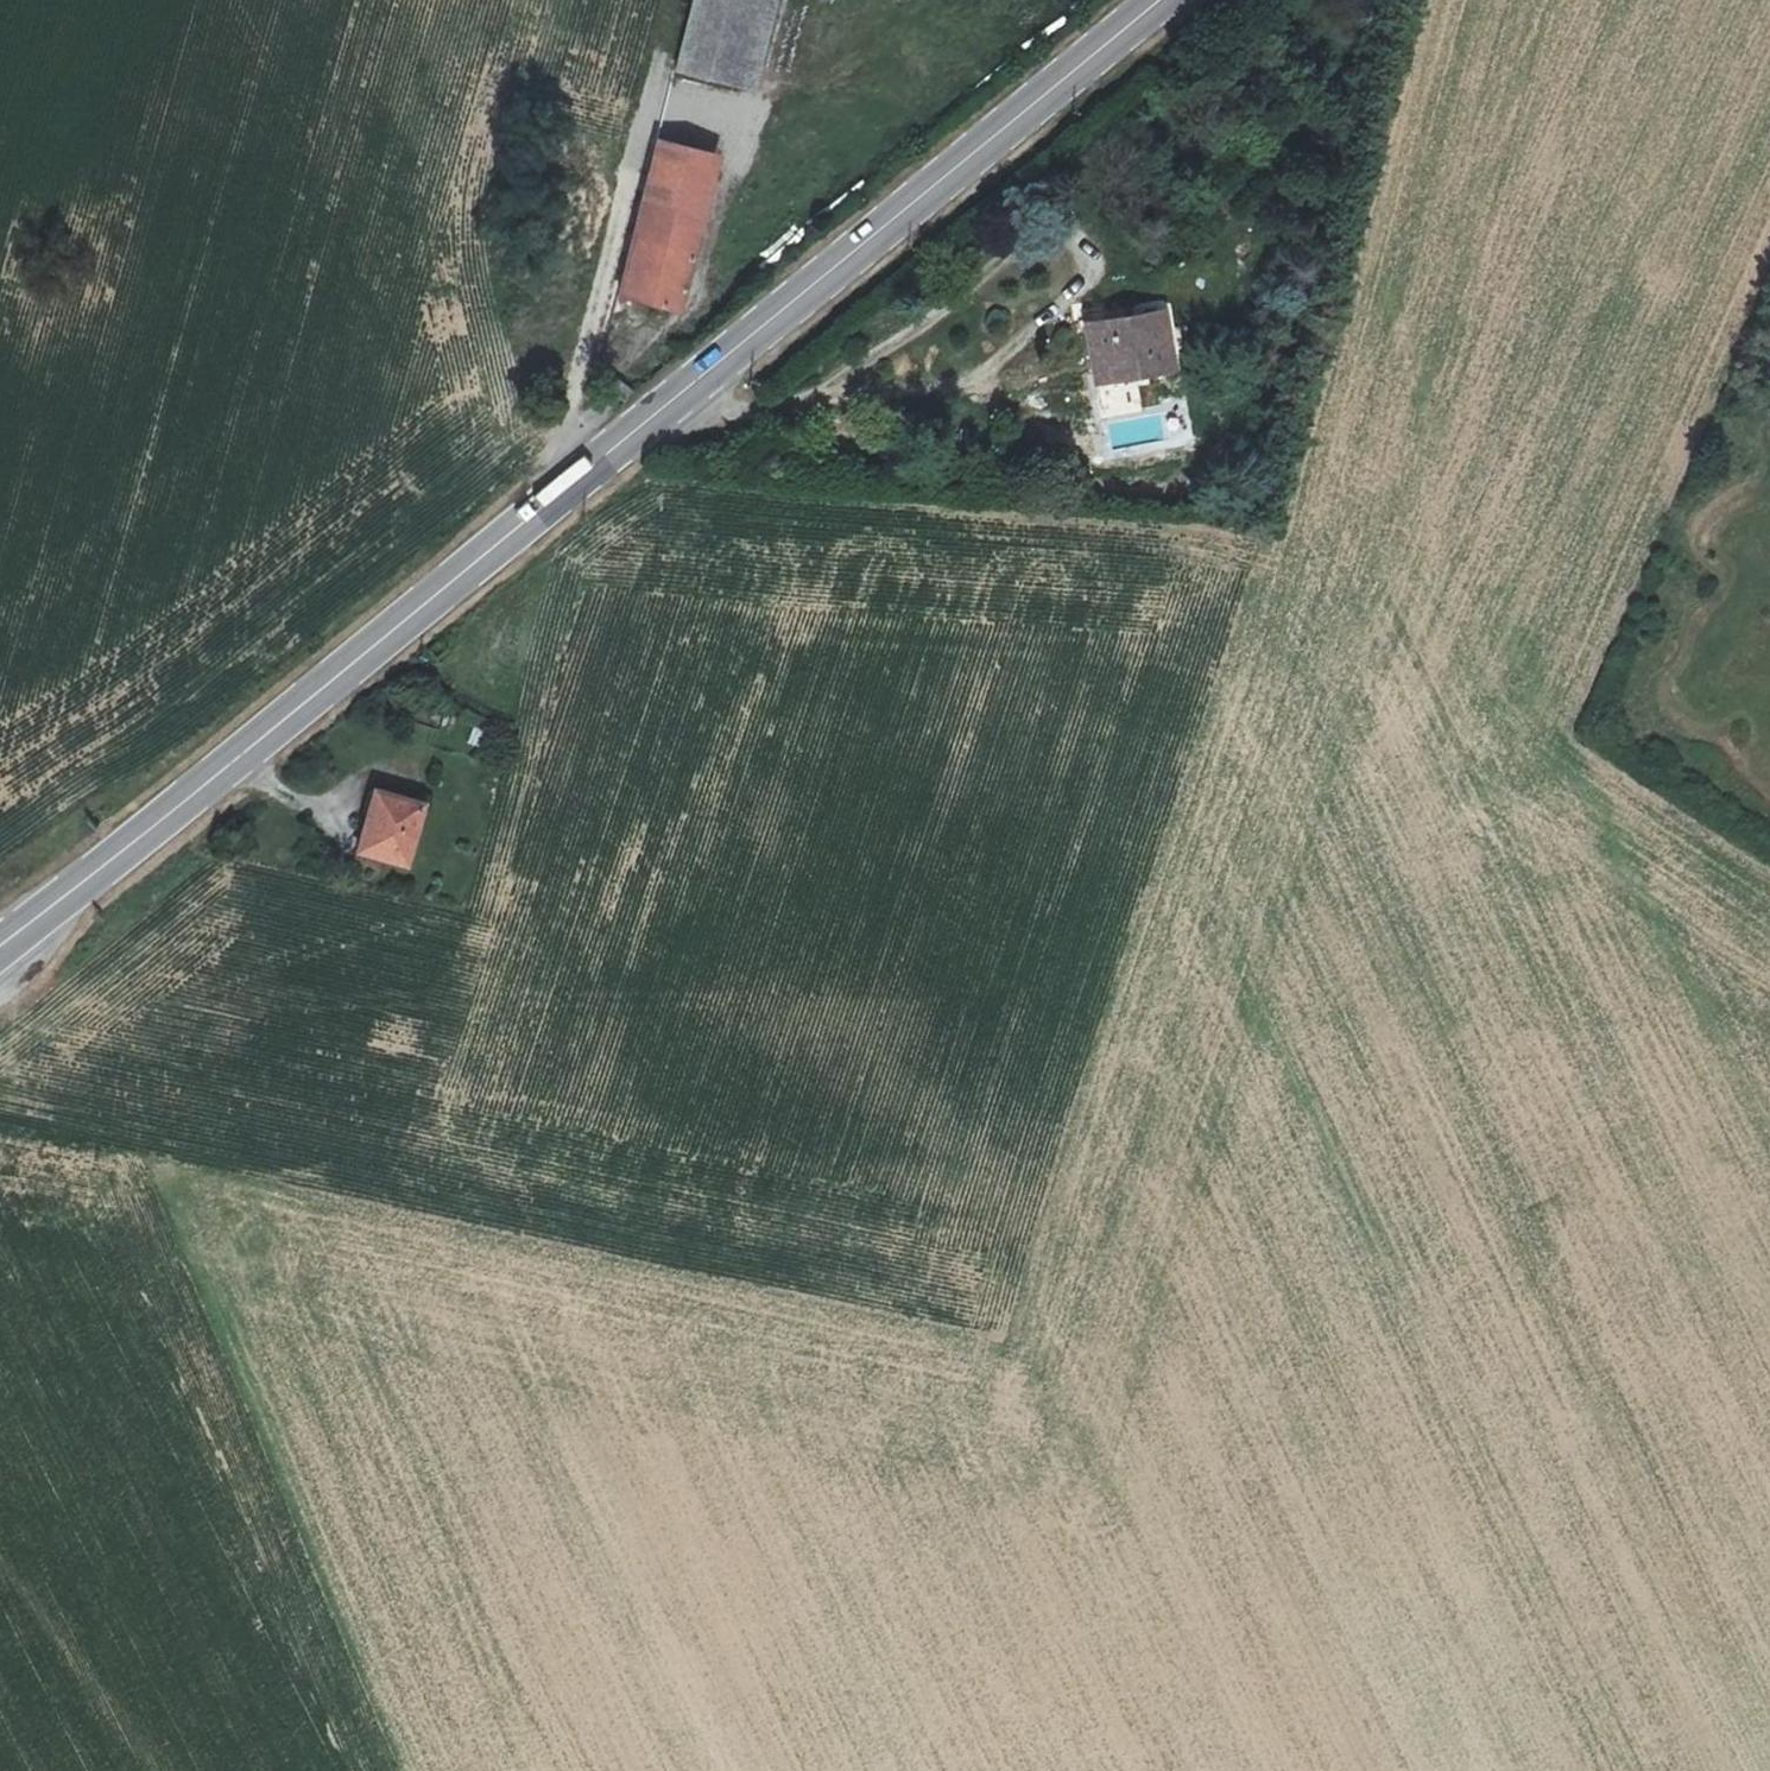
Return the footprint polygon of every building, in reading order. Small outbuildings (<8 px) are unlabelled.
[(675,69),(707,78),(737,82),(758,0),(693,0),(675,69)] [(671,83),(704,96),(707,78),(675,69),(671,83)] [(698,110),(704,96),(671,83),(666,102),(698,110)] [(620,332),(627,305),(632,306),(635,299),(676,310),(715,157),(655,141),(606,328),(620,332)] [(1162,311),(1085,325),(1096,382),(1172,369),(1162,311)] [(359,854),(405,864),(417,809),(371,799),(359,854)]
